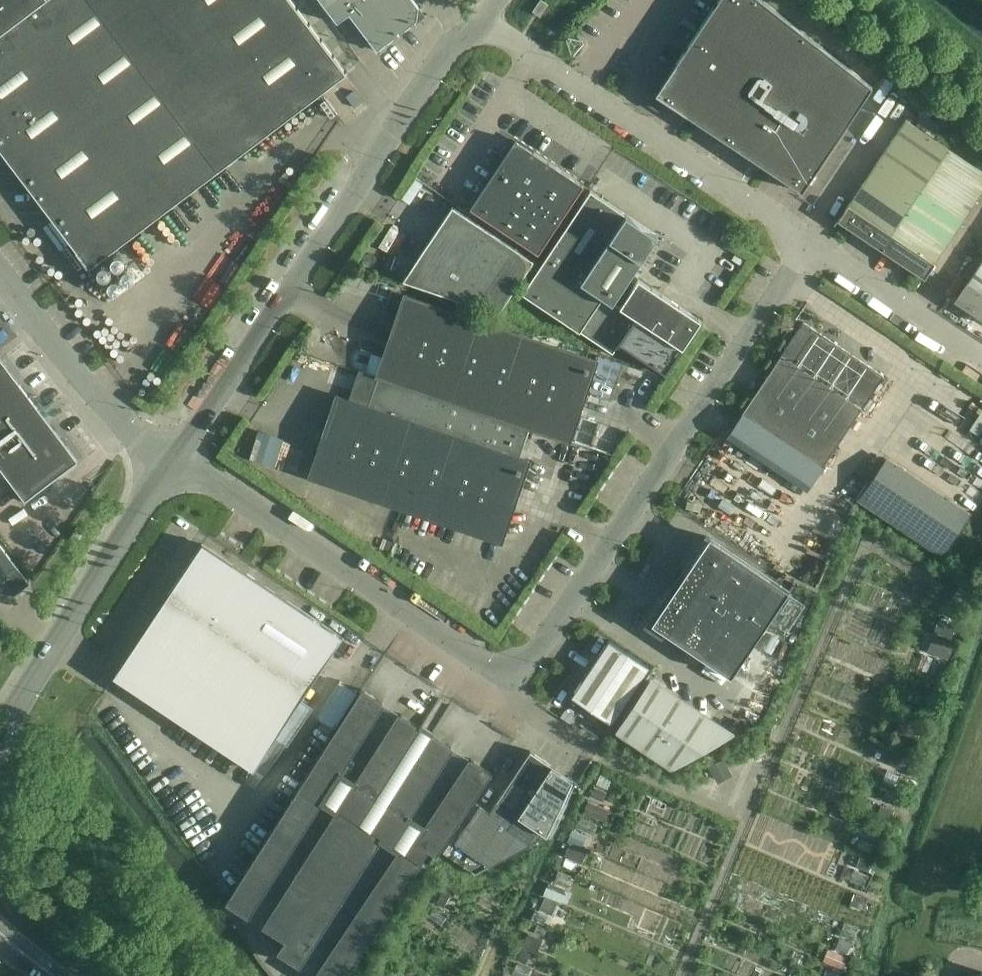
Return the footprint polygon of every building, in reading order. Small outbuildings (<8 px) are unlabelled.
[(90,268),(217,171),(89,0),(0,0),(0,149),(90,268)] [(333,84),(346,74),(290,0),(89,0),(217,171),(333,84)] [(417,20),(415,17),(416,10),(419,7),(413,0),(320,0),(337,23),(349,14),(377,51),(417,20)] [(541,0),(540,0),(532,12),(535,14),(539,17),(540,17),(548,5),(541,0)] [(802,192),(872,87),(762,0),(718,0),(661,85),(663,99),(802,192)] [(919,192),(948,148),(906,119),(876,163),(919,192)] [(584,186),(516,140),(470,208),(538,254),(584,186)] [(963,221),(981,192),(981,170),(948,148),(919,192),(963,221)] [(876,163),(862,184),(905,212),(919,192),(876,163)] [(905,212),(862,184),(838,221),(881,249),(905,212)] [(590,190),(522,293),(613,353),(620,343),(666,373),(700,321),(701,320),(638,278),(633,286),(627,282),(658,235),(590,190)] [(949,242),(963,221),(919,192),(905,212),(949,242)] [(534,261),(452,206),(403,280),(499,313),(534,261)] [(924,278),(949,242),(905,212),(881,249),(924,278)] [(956,300),(981,317),(981,262),(956,300)] [(112,273),(111,272),(111,270),(109,268),(108,267),(107,266),(105,266),(103,266),(102,266),(101,267),(100,267),(99,268),(98,269),(97,271),(97,272),(97,274),(97,275),(98,277),(98,278),(99,279),(101,280),(102,280),(103,281),(105,281),(107,280),(108,280),(109,279),(110,277),(111,276),(111,275),(112,273)] [(378,376),(530,428),(570,442),(598,359),(405,293),(376,376),(378,376)] [(803,322),(781,354),(862,408),(884,375),(852,355),(803,322)] [(862,408),(781,354),(741,415),(822,469),(862,408)] [(39,491),(78,462),(44,416),(0,359),(0,468),(25,501),(39,491)] [(520,457),(530,428),(378,376),(368,405),(336,394),(308,477),(502,543),(530,460),(520,457)] [(78,544),(86,531),(78,526),(70,539),(78,544)] [(653,624),(731,677),(789,590),(711,538),(711,537),(710,536),(651,623),(653,624)] [(114,677),(254,770),(343,636),(202,543),(114,677)] [(0,544),(0,594),(15,595),(29,584),(17,566),(0,544)] [(609,640),(571,696),(611,723),(649,666),(609,640)] [(618,727),(675,765),(731,734),(650,679),(618,727)] [(225,903),(246,916),(264,927),(285,940),(277,952),(297,965),(314,975),(346,975),(423,862),(430,851),(436,855),(437,855),(474,799),(492,773),(491,772),(471,759),(451,746),(432,734),(434,731),(433,731),(432,730),(423,724),(422,724),(422,723),(420,726),(401,714),(382,702),(362,689),(225,903)] [(518,814),(551,764),(530,750),(497,800),(518,814)] [(723,760),(709,767),(717,781),(730,773),(727,768),(723,760)] [(547,833),(572,779),(551,764),(518,814),(547,833)] [(547,833),(518,814),(497,800),(490,811),(477,801),(443,852),(475,873),(547,834),(547,833)] [(855,868),(874,875),(879,864),(859,856),(855,868)] [(849,905),(860,909),(864,899),(853,894),(849,905)] [(836,949),(847,954),(851,943),(840,939),(836,949)] [(824,961),(843,969),(847,957),(828,950),(824,961)]
